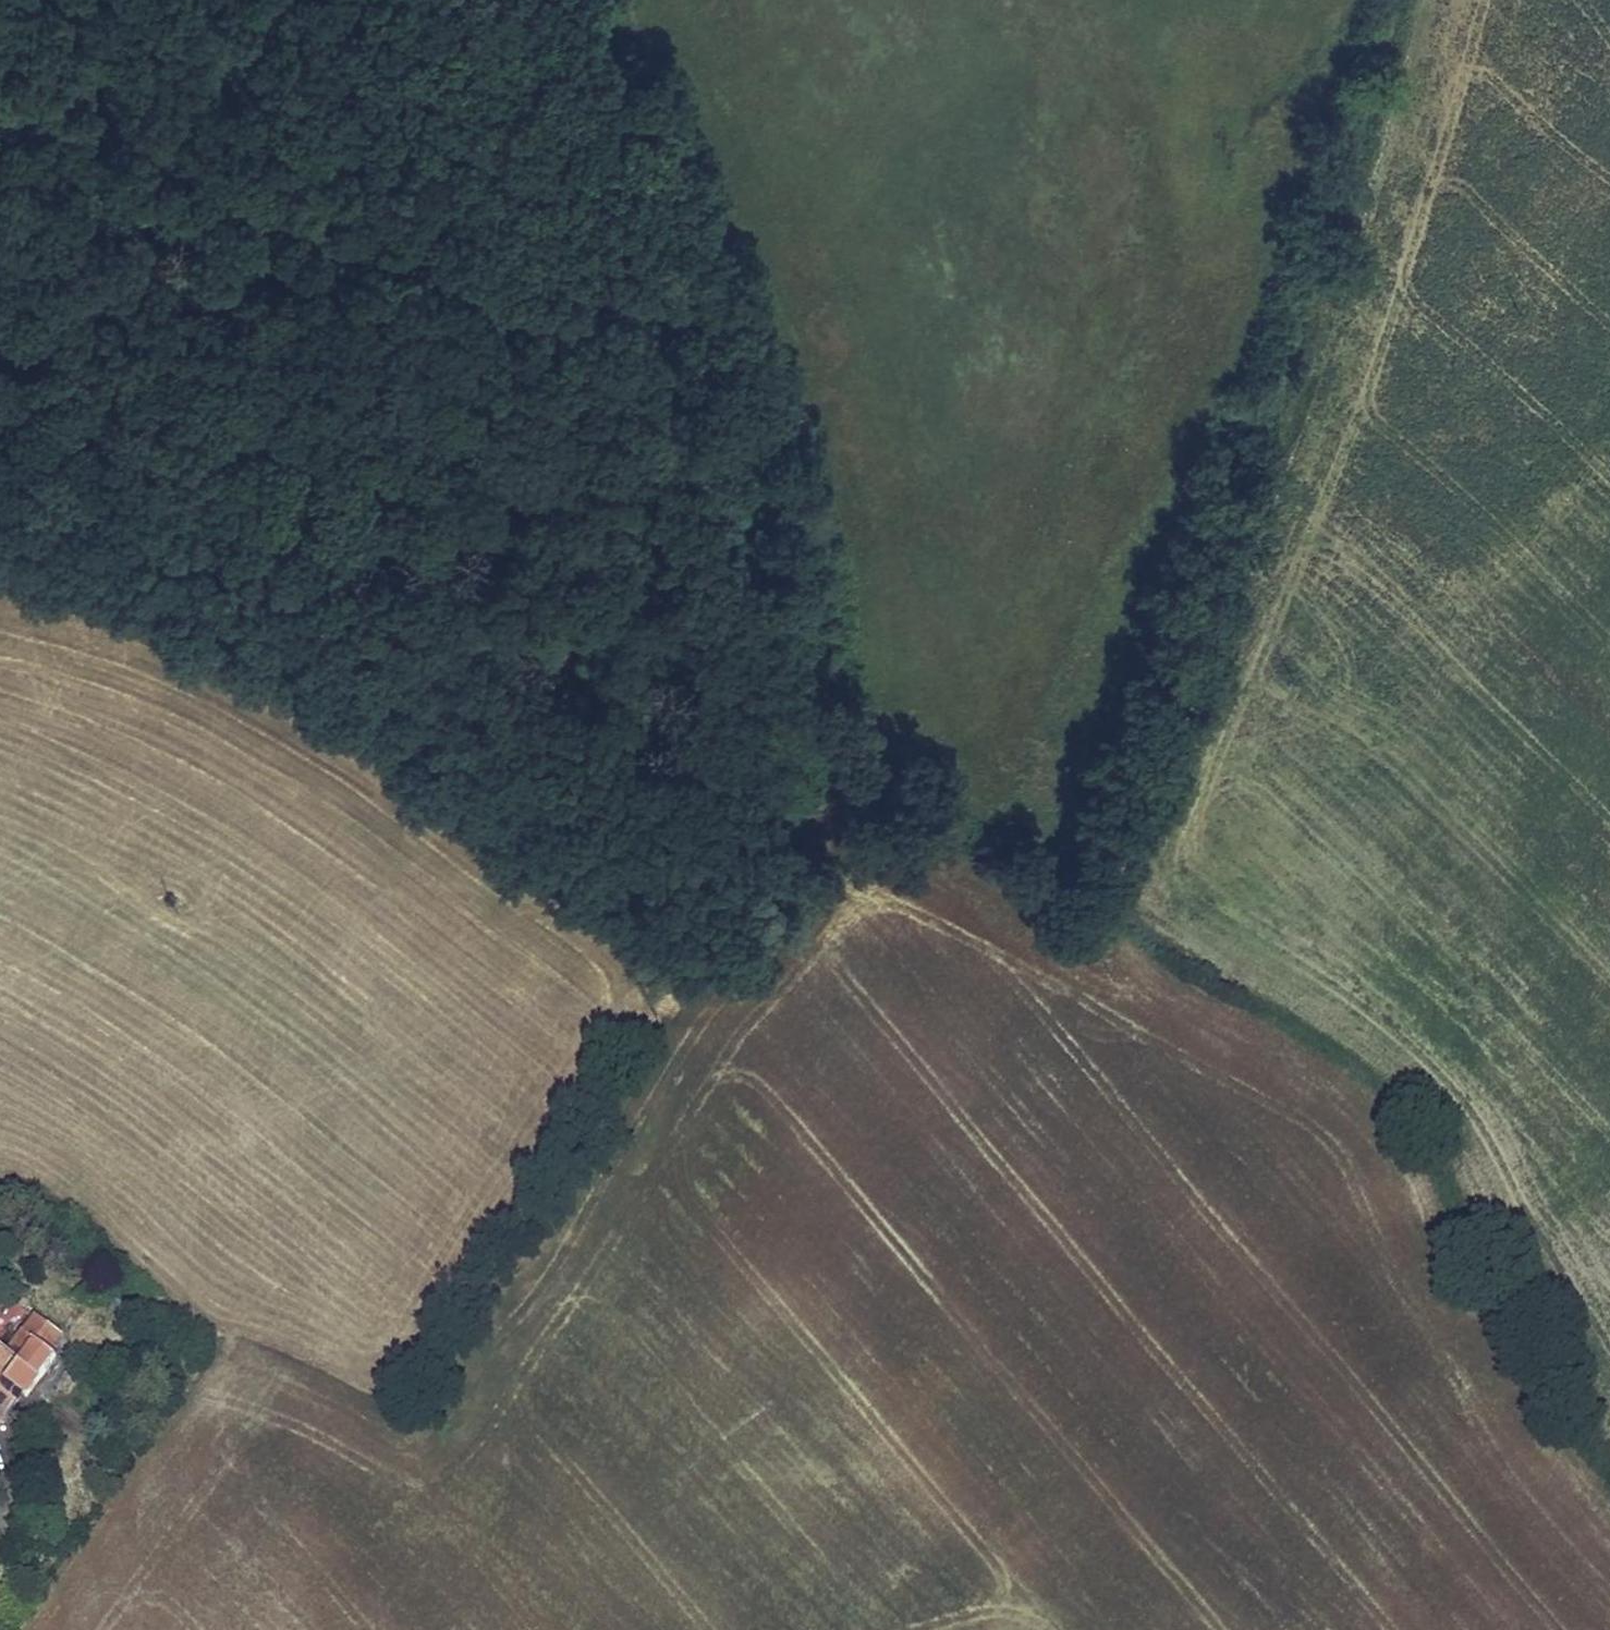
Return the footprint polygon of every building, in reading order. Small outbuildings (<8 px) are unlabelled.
[(64,1327),(35,1302),(20,1320),(48,1345),(64,1327)] [(0,1411),(15,1394),(19,1399),(59,1354),(48,1345),(20,1320),(0,1342),(0,1410),(0,1411)]
